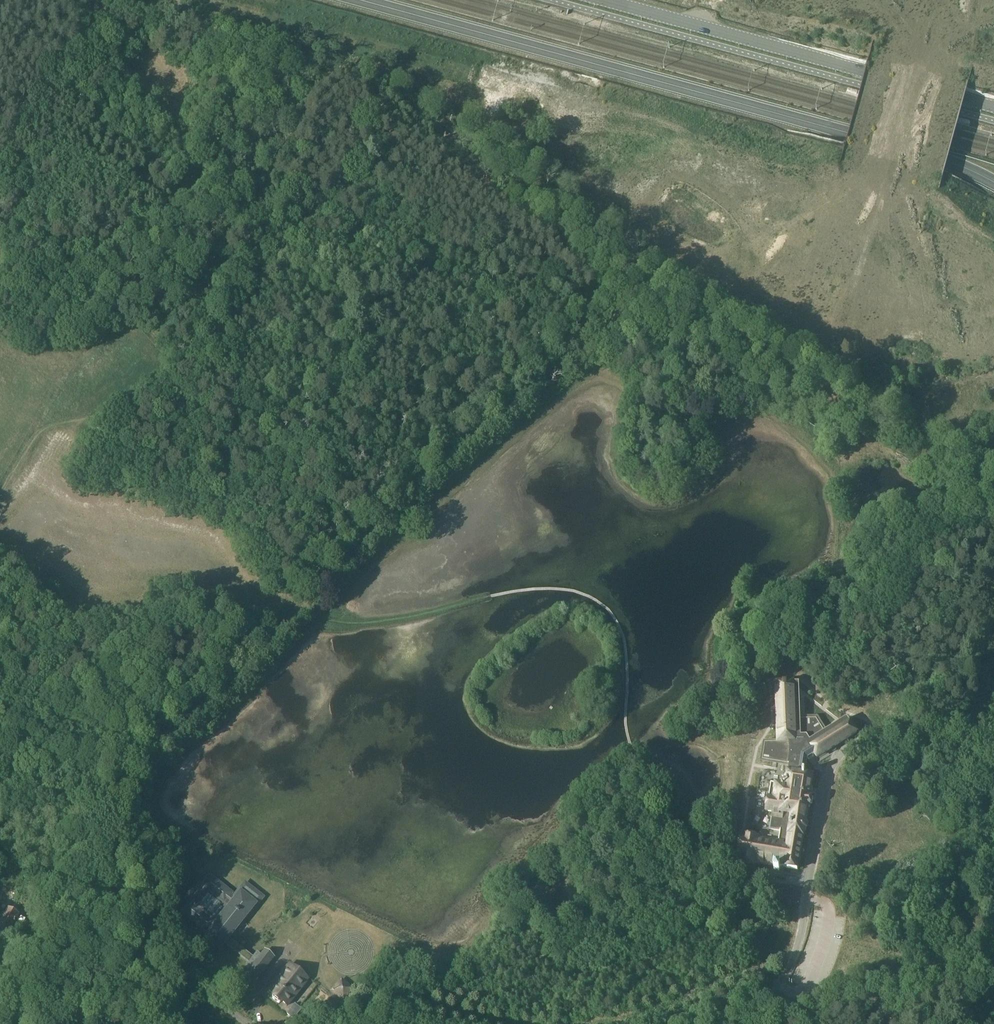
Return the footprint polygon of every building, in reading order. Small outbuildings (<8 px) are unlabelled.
[(739,849),(738,860),(740,860),(740,862),(755,864),(755,862),(776,865),(775,870),(781,871),(781,866),(798,868),(802,836),(803,836),(804,831),(806,830),(806,826),(805,824),(807,808),(809,808),(812,788),(810,788),(811,777),(807,777),(807,773),(808,759),(809,760),(812,759),(814,757),(813,755),(815,754),(817,757),(857,732),(851,722),(850,723),(847,718),(827,731),(825,732),(822,727),(816,719),(801,720),(801,717),(801,712),(800,683),(794,683),(776,684),(778,741),(778,743),(773,743),(765,743),(763,760),(783,764),(790,765),(789,766),(789,767),(787,785),(784,785),(784,787),(770,785),(768,801),(769,801),(767,812),(772,812),(770,829),(780,831),(779,842),(758,839),(759,837),(744,835),(744,837),(741,836),(740,844),(739,849)] [(190,903),(183,911),(204,927),(205,925),(211,930),(207,936),(220,947),(224,942),(250,962),(253,958),(228,938),(254,904),(240,892),(234,900),(229,896),(230,893),(210,877),(204,885),(205,887),(204,888),(198,884),(187,898),(193,902),(191,904),(190,903)] [(7,909),(0,922),(0,932),(7,936),(19,915),(7,909)] [(249,970),(245,976),(254,983),(274,958),(265,950),(261,955),(257,952),(253,958),(250,962),(245,967),(249,970)] [(288,966),(269,990),(275,995),(272,998),(280,1003),(282,1001),(288,1005),(307,981),(288,966)] [(334,991),(334,990),(333,991),(334,991),(343,998),(343,999),(344,999),(343,998),(351,989),(352,989),(351,989),(341,981),(342,981),(341,981),(334,991)]
